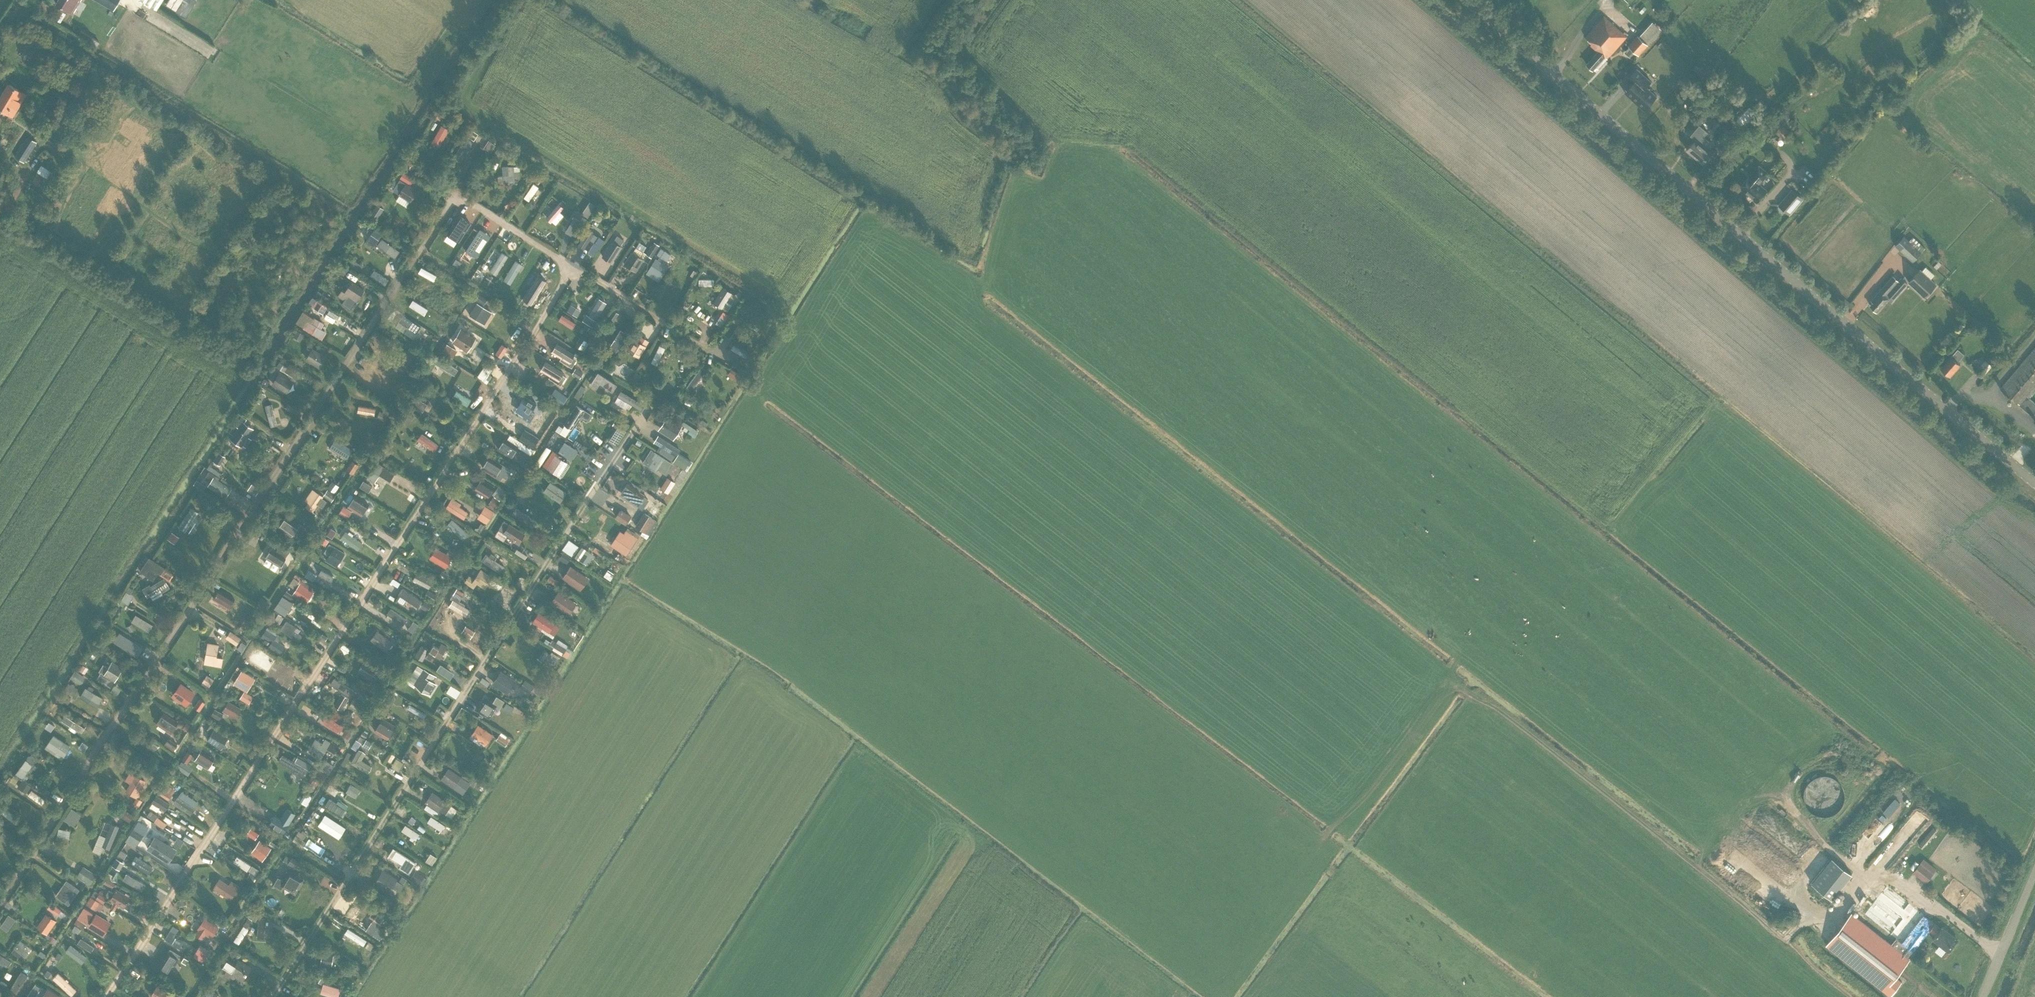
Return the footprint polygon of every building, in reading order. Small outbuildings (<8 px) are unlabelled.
[(55,3),(72,13),(80,0),(57,0),(55,3)] [(157,8),(162,0),(143,0),(157,8)] [(1870,4),(1858,20),(1867,26),(1879,10),(1870,4)] [(1627,36),(1604,15),(1585,36),(1592,42),(1590,44),(1597,51),(1586,63),(1593,70),(1596,67),(1598,69),(1608,58),(1607,57),(1627,36)] [(1638,55),(1661,29),(1652,21),(1639,36),(1638,35),(1628,46),(1638,55)] [(1635,83),(1626,92),(1644,109),(1657,96),(1646,86),(1651,81),(1637,68),(1628,77),(1635,83)] [(2,109),(12,115),(26,92),(9,82),(0,98),(0,112),(2,109)] [(1788,130),(1793,125),(1788,119),(1783,125),(1788,130)] [(442,123),(432,141),(440,145),(450,127),(442,123)] [(1696,139),(1687,150),(1702,163),(1711,152),(1705,146),(1710,140),(1704,136),(1708,131),(1699,124),(1690,135),(1696,139)] [(468,134),(455,155),(462,159),(475,138),(468,134)] [(37,141),(28,135),(15,156),(24,162),(37,141)] [(43,171),(45,166),(38,162),(36,167),(43,171)] [(1759,164),(1740,187),(1757,201),(1767,189),(1760,184),(1769,173),(1759,164)] [(509,169),(509,167),(503,168),(504,176),(499,176),(499,184),(505,184),(505,185),(510,185),(510,183),(515,183),(514,168),(509,169)] [(413,178),(403,172),(399,177),(410,184),(413,178)] [(535,180),(523,196),(529,200),(541,184),(535,180)] [(398,194),(400,195),(410,201),(417,190),(405,183),(403,186),(397,182),(392,190),(398,193),(398,194)] [(1803,198),(1792,188),(1778,204),(1789,214),(1803,198)] [(560,200),(547,215),(552,220),(565,205),(560,200)] [(384,208),(377,203),(370,214),(377,219),(384,208)] [(587,219),(576,212),(565,230),(576,237),(587,219)] [(458,214),(446,233),(459,241),(471,222),(458,214)] [(595,241),(589,250),(595,254),(606,237),(602,235),(604,232),(595,227),(593,230),(589,228),(579,244),(585,247),(591,238),(595,241)] [(384,235),(378,244),(398,257),(403,248),(384,235)] [(602,256),(611,261),(620,246),(619,246),(623,239),(617,235),(613,241),(612,241),(602,256)] [(1903,236),(1895,245),(1912,262),(1921,252),(1909,241),(1903,236)] [(1913,236),(1909,241),(1921,252),(1925,248),(1913,236)] [(659,244),(653,241),(646,254),(651,257),(659,244)] [(631,252),(624,264),(635,271),(642,259),(639,257),(643,251),(636,247),(632,253),(631,252)] [(665,253),(658,248),(653,255),(655,257),(645,273),(658,281),(668,265),(661,260),(665,253)] [(683,260),(678,283),(683,284),(688,262),(683,260)] [(422,266),(419,271),(433,279),(436,274),(422,266)] [(549,273),(541,268),(525,292),(533,297),(549,273)] [(354,279),(356,275),(347,269),(344,273),(354,279)] [(1924,295),(1936,283),(1921,269),(1909,281),(1924,295)] [(712,276),(697,276),(697,284),(712,284),(712,276)] [(1892,298),(1893,299),(1907,283),(1901,278),(1898,281),(1892,276),(1871,300),(1873,302),(1870,305),(1877,311),(1888,298),(1891,300),(1892,298)] [(348,294),(356,300),(363,289),(351,281),(346,289),(343,287),(338,295),(344,299),(348,294)] [(732,292),(722,286),(712,302),(721,308),(732,292)] [(586,314),(582,321),(591,326),(606,303),(599,298),(588,315),(586,314)] [(323,314),(328,307),(317,300),(312,307),(323,314)] [(492,311),(476,301),(468,314),(484,324),(492,311)] [(569,302),(566,307),(580,315),(583,310),(569,302)] [(561,312),(558,318),(573,327),(576,322),(561,312)] [(324,323),(314,317),(311,322),(307,319),(303,327),(322,339),(326,331),(321,328),(324,323)] [(726,332),(732,336),(740,323),(734,319),(726,332)] [(460,329),(453,341),(465,349),(472,337),(460,329)] [(649,340),(640,335),(637,340),(633,337),(626,349),(639,357),(649,340)] [(575,346),(581,349),(586,341),(581,337),(575,346)] [(456,349),(446,341),(440,348),(450,356),(456,349)] [(556,344),(552,351),(566,360),(565,363),(571,367),(577,358),(572,356),(573,354),(556,344)] [(665,346),(660,344),(652,362),(658,364),(665,346)] [(2032,400),(2029,397),(2034,390),(2034,346),(2000,388),(2034,418),(2034,402),(2032,400)] [(326,357),(312,348),(306,358),(320,366),(326,357)] [(1952,356),(1941,367),(1950,376),(1960,364),(1957,361),(1964,354),(1958,349),(1952,356)] [(1993,364),(1987,358),(1976,371),(1982,376),(1993,364)] [(276,365),(282,368),(286,363),(280,360),(276,365)] [(562,372),(545,362),(541,369),(555,378),(554,381),(560,385),(566,376),(561,374),(562,372)] [(597,378),(603,381),(610,371),(594,362),(581,382),(591,388),(597,378)] [(580,377),(584,370),(574,365),(571,372),(580,377)] [(689,384),(696,389),(709,369),(702,365),(689,384)] [(726,372),(736,376),(738,371),(728,367),(726,372)] [(289,382),(290,380),(280,373),(273,384),(283,390),(285,388),(288,391),(292,384),(289,382)] [(443,378),(440,384),(455,392),(458,386),(454,384),(456,380),(446,375),(444,379),(443,378)] [(384,377),(382,385),(401,391),(405,380),(395,376),(393,380),(384,377)] [(580,382),(573,392),(579,396),(585,386),(580,382)] [(559,389),(551,397),(559,404),(567,397),(559,389)] [(645,403),(621,389),(615,401),(631,410),(633,405),(641,409),(645,403)] [(416,395),(410,405),(421,412),(429,400),(425,397),(423,400),(416,395)] [(517,407),(526,413),(523,418),(529,422),(534,413),(531,411),(536,403),(524,396),(517,407)] [(272,402),(266,403),(271,425),(278,423),(276,415),(279,414),(277,408),(274,408),(272,402)] [(378,406),(359,403),(358,412),(376,414),(378,406)] [(568,429),(572,424),(572,425),(579,414),(588,420),(592,415),(575,405),(566,420),(562,418),(559,423),(568,429)] [(241,444),(246,436),(251,429),(243,423),(247,418),(242,415),(235,425),(239,428),(232,438),(241,444)] [(681,427),(665,417),(658,429),(673,439),(681,427)] [(615,444),(625,429),(618,425),(609,440),(615,444)] [(422,432),(418,438),(435,450),(440,443),(422,432)] [(680,449),(658,434),(653,441),(655,442),(653,445),(677,460),(679,458),(676,456),(680,449)] [(518,445),(505,436),(498,446),(512,455),(518,445)] [(380,455),(386,459),(392,449),(387,445),(380,455)] [(345,458),(345,447),(331,447),(332,455),(334,455),(334,460),(332,460),(332,467),(341,467),(341,458),(345,458)] [(673,463),(651,448),(642,462),(656,470),(657,468),(666,474),(673,463)] [(557,474),(565,461),(555,455),(547,467),(557,474)] [(501,465),(492,459),(489,457),(483,467),(495,474),(501,465)] [(367,478),(374,482),(380,473),(391,480),(395,474),(377,463),(367,478)] [(219,477),(209,470),(204,478),(209,481),(207,485),(225,497),(231,488),(218,479),(219,477)] [(668,493),(675,482),(667,477),(660,488),(668,493)] [(487,496),(494,486),(481,478),(475,488),(487,496)] [(551,481),(544,491),(560,501),(567,491),(551,481)] [(645,494),(626,482),(619,494),(636,506),(637,505),(642,509),(643,508),(650,512),(655,503),(643,496),(645,494)] [(323,496),(312,488),(304,499),(307,502),(304,506),(305,506),(302,511),(312,519),(316,513),(312,510),(317,503),(322,507),(326,500),(322,497),(323,496)] [(355,495),(348,506),(361,514),(368,503),(355,495)] [(485,504),(478,517),(487,523),(495,510),(485,504)] [(344,505),(341,510),(347,513),(350,508),(344,505)] [(540,518),(517,505),(513,512),(536,525),(540,518)] [(630,516),(620,510),(615,517),(626,523),(630,516)] [(644,513),(636,526),(637,527),(634,530),(640,534),(642,530),(647,533),(655,520),(644,513)] [(298,523),(286,515),(278,526),(291,536),(294,531),(300,534),(305,526),(299,522),(298,523)] [(463,538),(469,532),(456,520),(450,526),(463,538)] [(474,527),(480,530),(485,523),(479,520),(474,527)] [(518,542),(524,533),(504,520),(498,530),(518,542)] [(342,538),(348,541),(357,527),(350,523),(342,538)] [(329,525),(326,532),(331,535),(334,528),(329,525)] [(639,535),(627,527),(624,532),(620,530),(610,544),(625,555),(639,535)] [(344,552),(334,546),(329,543),(324,552),(329,555),(326,560),(335,565),(338,560),(339,561),(344,552)] [(289,551),(279,545),(276,550),(271,547),(265,556),(280,566),(286,557),(286,556),(289,551)] [(446,552),(436,546),(429,557),(445,567),(451,556),(456,558),(458,554),(448,548),(446,552)] [(594,549),(590,555),(608,565),(612,559),(594,549)] [(487,553),(483,559),(501,570),(505,564),(487,553)] [(154,598),(166,578),(168,579),(172,571),(151,557),(142,571),(149,576),(141,589),(154,598)] [(616,558),(610,564),(616,569),(621,563),(616,558)] [(585,576),(570,566),(563,577),(578,587),(585,576)] [(485,587),(491,577),(480,569),(473,579),(468,576),(465,581),(473,586),(476,582),(485,587)] [(433,579),(417,571),(412,579),(428,588),(433,579)] [(366,585),(369,579),(361,576),(359,581),(366,585)] [(388,581),(396,586),(399,581),(392,576),(388,581)] [(314,591),(299,582),(292,593),(306,603),(314,591)] [(404,585),(399,593),(428,611),(433,602),(404,585)] [(235,598),(219,588),(213,598),(229,608),(235,598)] [(458,602),(464,592),(457,588),(450,598),(453,599),(449,605),(466,616),(470,609),(458,602)] [(573,602),(558,592),(551,603),(566,613),(573,602)] [(293,602),(282,595),(274,607),(285,615),(293,602)] [(391,607),(386,615),(402,625),(407,617),(391,607)] [(142,621),(124,610),(118,619),(126,624),(122,632),(132,638),(142,621)] [(553,621),(539,611),(532,621),(546,630),(553,621)] [(293,629),(295,626),(287,620),(281,629),(298,640),(302,635),(293,629)] [(463,622),(459,629),(469,635),(474,628),(463,622)] [(224,635),(234,642),(239,635),(228,628),(224,635)] [(277,634),(266,628),(260,636),(270,642),(268,646),(280,653),(285,645),(274,638),(277,634)] [(393,641),(376,629),(370,639),(386,651),(393,641)] [(120,632),(114,642),(138,658),(144,648),(120,632)] [(563,654),(567,648),(555,639),(551,645),(563,654)] [(218,643),(207,641),(203,663),(221,666),(223,656),(216,655),(218,643)] [(447,645),(442,641),(439,646),(433,642),(425,656),(432,659),(434,654),(440,658),(447,645)] [(428,648),(421,644),(415,654),(422,659),(428,648)] [(256,649),(249,660),(267,672),(274,661),(256,649)] [(557,658),(544,649),(538,658),(552,666),(557,658)] [(434,660),(433,665),(447,671),(449,666),(434,660)] [(109,677),(114,680),(122,667),(112,661),(104,674),(101,672),(97,677),(106,682),(109,677)] [(382,671),(366,661),(360,671),(376,681),(382,671)] [(255,678),(241,669),(233,683),(247,692),(255,678)] [(416,683),(430,692),(435,683),(429,679),(432,674),(425,669),(416,683)] [(515,679),(500,669),(491,683),(507,693),(515,679)] [(200,679),(208,683),(212,675),(204,671),(200,679)] [(335,676),(331,683),(344,690),(336,703),(344,708),(356,688),(335,676)] [(462,699),(466,692),(449,682),(445,689),(462,699)] [(193,693),(180,683),(175,690),(188,699),(193,693)] [(87,686),(83,692),(101,702),(104,696),(87,686)] [(239,698),(248,703),(252,696),(244,691),(239,698)] [(198,707),(204,698),(199,695),(193,704),(198,707)] [(504,700),(496,695),(493,701),(484,696),(476,709),(489,717),(496,706),(499,708),(504,700)] [(242,708),(228,699),(222,710),(229,714),(228,716),(235,720),(242,708)] [(468,699),(464,702),(469,709),(474,706),(468,699)] [(94,709),(79,700),(75,706),(90,715),(94,709)] [(211,708),(209,712),(221,718),(223,714),(211,708)] [(66,713),(63,719),(71,724),(69,727),(76,731),(78,728),(83,731),(86,726),(66,713)] [(158,724),(171,732),(177,722),(165,714),(158,724)] [(374,730),(382,735),(384,731),(389,734),(394,725),(376,714),(371,723),(377,726),(374,730)] [(326,715),(323,721),(341,732),(344,726),(326,715)] [(478,724),(473,732),(479,737),(478,739),(485,744),(492,734),(478,724)] [(228,737),(214,728),(207,740),(221,749),(228,737)] [(359,736),(356,738),(365,747),(371,741),(365,735),(362,739),(359,736)] [(322,742),(315,737),(309,748),(322,756),(331,741),(325,738),(322,742)] [(177,745),(168,738),(164,744),(173,750),(177,745)] [(63,752),(47,740),(42,746),(59,758),(63,752)] [(157,743),(154,747),(169,756),(172,752),(157,743)] [(365,752),(358,748),(350,762),(367,772),(371,765),(361,759),(365,752)] [(201,749),(195,760),(207,768),(214,757),(201,749)] [(283,752),(279,758),(292,766),(291,768),(303,775),(309,767),(283,752)] [(33,763),(26,758),(15,772),(25,779),(28,775),(26,773),(33,763)] [(461,776),(448,767),(441,778),(453,787),(454,786),(459,789),(465,780),(460,777),(461,776)] [(145,780),(130,770),(124,779),(130,783),(125,790),(136,797),(133,802),(139,806),(142,800),(138,797),(141,792),(139,790),(145,780)] [(1822,816),(1828,816),(1833,814),(1838,811),(1841,806),(1844,801),(1844,795),(1844,790),(1842,785),(1838,781),(1834,777),(1829,776),(1823,775),(1821,775),(1818,776),(1813,778),(1809,782),(1805,786),(1804,792),(1804,798),(1805,803),(1808,808),(1812,812),(1817,815),(1821,816),(1822,816)] [(22,779),(16,787),(43,804),(47,798),(32,788),(32,787),(22,779)] [(164,781),(158,791),(170,798),(176,789),(164,781)] [(324,787),(335,796),(340,789),(329,781),(324,787)] [(345,788),(352,797),(360,790),(352,782),(345,788)] [(303,803),(312,794),(306,788),(298,798),(303,803)] [(446,799),(432,790),(424,802),(438,810),(438,809),(443,812),(449,803),(445,800),(446,799)] [(279,792),(275,798),(290,807),(294,801),(279,792)] [(197,806),(178,794),(173,801),(192,813),(197,806)] [(157,795),(153,800),(166,808),(169,803),(157,795)] [(347,808),(329,797),(325,804),(343,815),(347,808)] [(144,817),(150,820),(152,816),(154,816),(157,808),(149,805),(144,817)] [(73,806),(65,817),(75,823),(82,812),(73,806)] [(19,816),(6,807),(0,814),(14,823),(19,816)] [(282,818),(286,822),(295,811),(291,807),(282,818)] [(195,815),(203,818),(205,811),(197,809),(195,815)] [(432,815),(428,821),(442,830),(446,824),(432,815)] [(165,816),(160,820),(170,834),(176,831),(165,816)] [(318,816),(312,826),(332,838),(338,828),(318,816)] [(1869,833),(1874,837),(1883,824),(1875,818),(1850,852),(1854,855),(1869,833)] [(110,846),(119,823),(112,820),(108,831),(102,829),(97,841),(110,846)] [(406,824),(402,829),(416,838),(420,832),(406,824)] [(1931,825),(1919,845),(1924,848),(1936,828),(1931,825)] [(72,828),(60,826),(58,835),(70,837),(72,828)] [(259,834),(251,829),(248,834),(256,839),(259,834)] [(1804,844),(1791,830),(1787,834),(1782,829),(1775,835),(1793,854),(1804,844)] [(155,833),(146,846),(168,861),(176,848),(155,833)] [(224,843),(227,839),(219,833),(216,837),(224,843)] [(261,841),(253,852),(263,859),(271,848),(261,841)] [(117,853),(124,856),(126,850),(119,847),(117,853)] [(402,849),(398,856),(418,869),(422,862),(402,849)] [(431,863),(436,855),(429,851),(424,859),(431,863)] [(1798,851),(1795,855),(1805,863),(1808,859),(1798,851)] [(137,855),(132,862),(149,872),(153,865),(137,855)] [(113,863),(118,867),(123,860),(118,856),(113,863)] [(1852,874),(1832,857),(1811,883),(1832,899),(1852,874)] [(1935,869),(1922,859),(1912,872),(1926,882),(1935,869)] [(303,865),(294,860),(290,866),(299,872),(303,865)] [(83,864),(76,875),(90,884),(97,874),(83,864)] [(415,869),(410,875),(419,882),(423,876),(415,869)] [(102,880),(109,885),(112,881),(108,878),(112,872),(109,870),(102,880)] [(129,871),(125,876),(135,886),(140,882),(129,871)] [(388,891),(392,885),(399,890),(403,884),(384,872),(377,883),(388,891)] [(280,878),(276,885),(283,889),(285,885),(294,891),(301,879),(291,873),(286,882),(280,878)] [(229,883),(219,877),(213,888),(230,899),(239,886),(231,880),(229,883)] [(79,889),(66,879),(55,895),(68,904),(79,889)] [(1797,893),(1800,888),(1793,883),(1790,888),(1797,893)] [(110,899),(123,907),(129,896),(116,889),(110,899)] [(1894,890),(1872,919),(1896,938),(1891,944),(1907,957),(1912,951),(1913,951),(1930,930),(1936,934),(1932,938),(1946,949),(1956,937),(1942,926),(1941,928),(1935,923),(1894,890)] [(100,902),(90,896),(86,903),(96,910),(100,902)] [(8,901),(5,906),(13,911),(16,906),(8,901)] [(57,915),(61,910),(52,902),(47,908),(57,915)] [(244,922),(250,926),(257,915),(251,911),(244,922)] [(57,920),(46,912),(36,926),(48,934),(57,920)] [(111,921),(96,912),(87,926),(103,935),(111,921)] [(378,926),(384,917),(378,913),(366,930),(379,939),(385,930),(378,926)] [(1851,913),(1826,944),(1884,990),(1910,958),(1907,957),(1891,944),(1851,913)] [(267,916),(259,916),(257,936),(265,937),(267,916)] [(218,926),(205,918),(198,928),(199,929),(196,934),(202,938),(205,933),(211,937),(218,926)] [(242,923),(232,938),(239,942),(249,927),(242,923)] [(349,927),(345,933),(364,945),(368,938),(349,927)] [(95,945),(82,936),(78,942),(91,951),(95,945)] [(155,936),(150,941),(155,946),(161,941),(155,936)] [(27,945),(22,941),(20,940),(12,952),(18,957),(27,945)] [(193,956),(202,962),(210,951),(200,945),(193,956)] [(180,954),(170,948),(160,966),(170,972),(180,954)] [(8,965),(12,958),(0,951),(0,960),(8,965)] [(87,962),(71,951),(64,962),(80,973),(87,962)] [(333,954),(322,952),(320,963),(332,965),(333,954)] [(40,976),(47,979),(58,957),(49,953),(42,966),(45,967),(40,976)] [(235,964),(227,959),(223,965),(228,968),(224,974),(232,979),(235,974),(242,978),(249,967),(238,960),(235,964)] [(21,968),(8,988),(17,994),(30,973),(21,968)] [(60,971),(54,977),(73,995),(79,989),(69,980),(70,979),(67,976),(66,977),(60,971)] [(342,986),(324,982),(323,989),(340,993),(342,986)] [(158,984),(151,995),(154,996),(167,996),(170,992),(158,984)] [(41,990),(35,985),(28,992),(33,996),(34,996),(41,990)] [(48,988),(42,996),(61,996),(48,988)]
